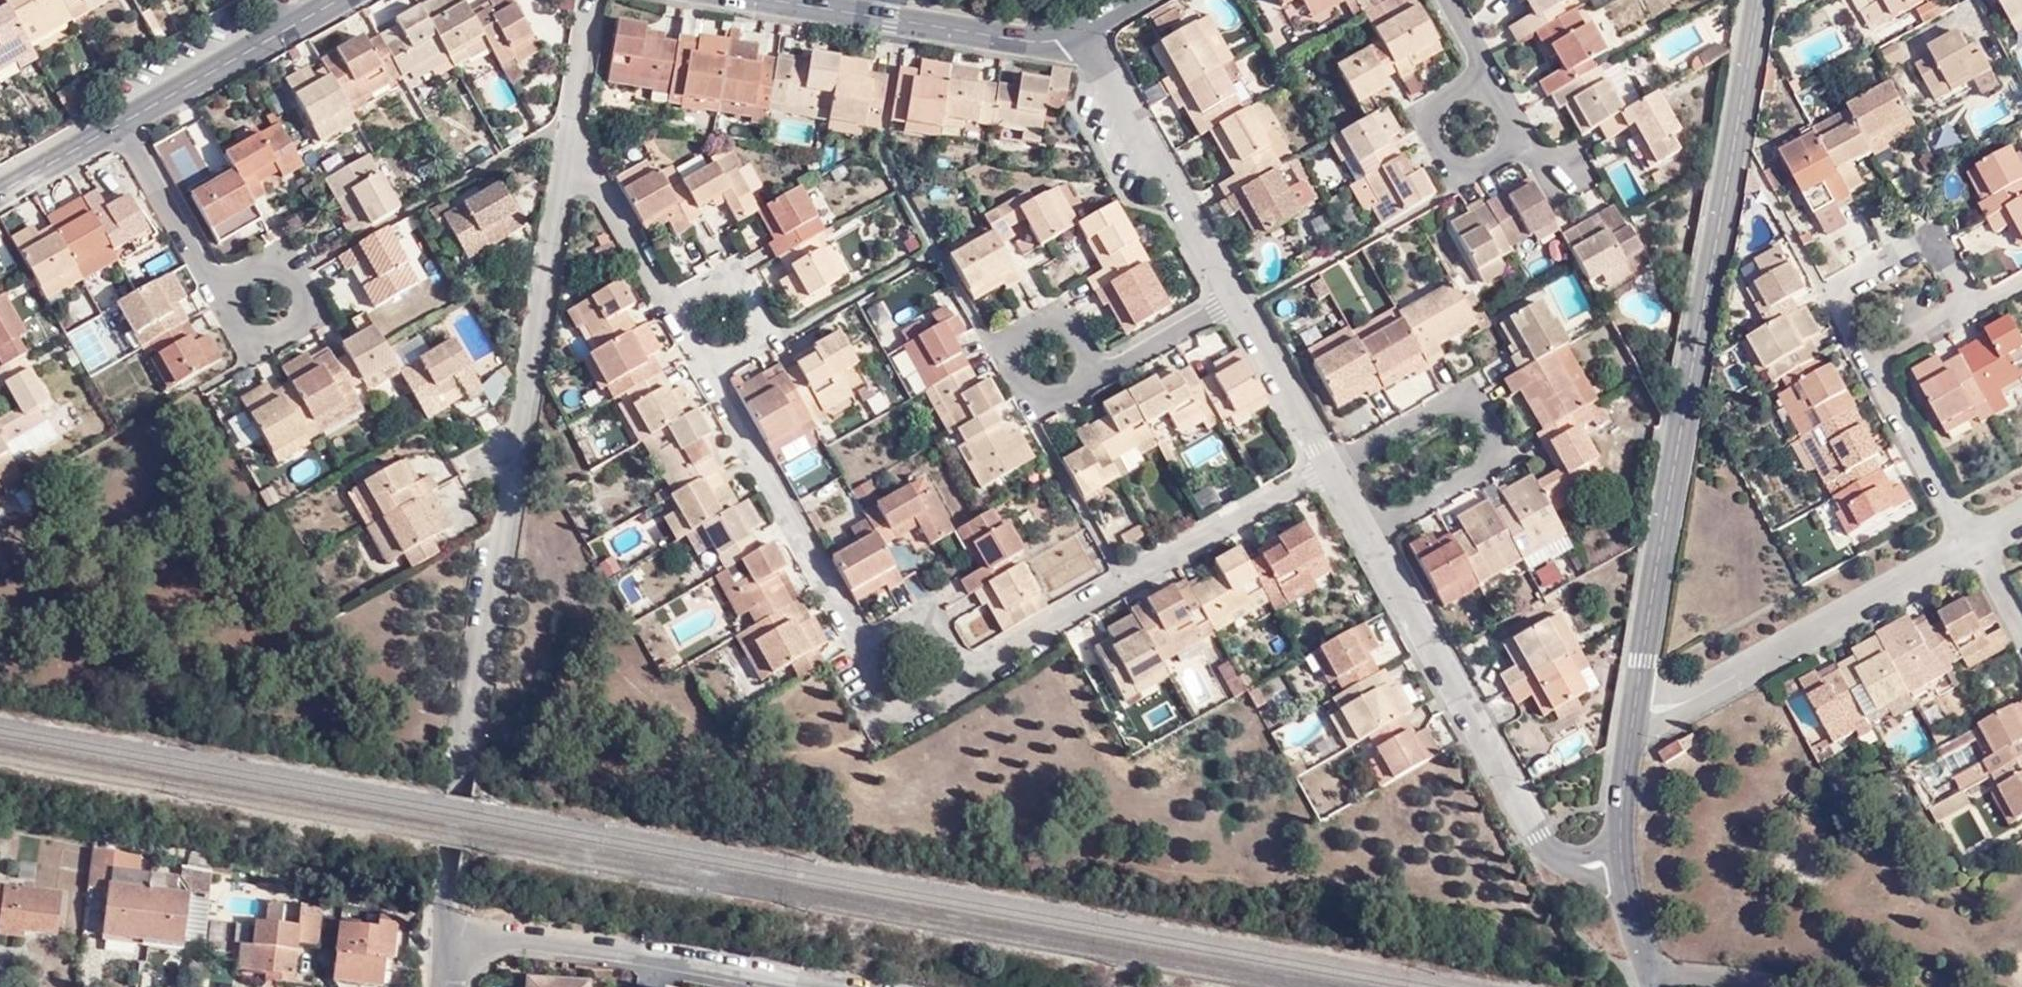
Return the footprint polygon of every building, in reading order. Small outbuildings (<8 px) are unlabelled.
[(62,0),(3,0),(7,9),(29,46),(73,20),(71,17),(62,0)] [(71,17),(101,0),(62,0),(71,17)] [(73,20),(75,24),(118,0),(101,0),(71,17),(73,20)] [(421,22),(439,52),(443,60),(449,70),(464,61),(457,49),(477,37),(467,19),(456,0),(440,0),(445,10),(437,14),(421,22)] [(445,10),(440,0),(437,0),(431,4),(437,14),(445,10)] [(484,49),(496,69),(516,58),(513,53),(534,39),(512,0),(486,0),(489,7),(467,19),(477,37),(484,49)] [(1280,9),(1299,0),(1306,15),(1334,0),(1275,0),(1280,9)] [(1381,7),(1388,20),(1414,6),(1411,0),(1393,0),(1381,7)] [(1544,23),(1560,14),(1556,6),(1566,0),(1526,0),(1532,11),(1507,26),(1514,40),(1535,28),(1544,23)] [(1892,26),(1902,20),(1891,0),(1887,0),(1880,4),(1892,26)] [(1902,20),(1939,0),(1891,0),(1902,20)] [(1955,11),(1949,0),(1944,0),(1935,5),(1941,18),(1955,11)] [(2016,27),(2021,24),(2021,0),(2001,0),(2016,27)] [(1380,5),(1361,13),(1379,47),(1392,71),(1399,84),(1414,75),(1412,71),(1408,64),(1437,47),(1414,6),(1388,20),(1381,7),(1380,5)] [(378,45),(394,74),(396,77),(439,52),(421,22),(412,7),(395,16),(398,22),(403,31),(378,45)] [(1583,24),(1573,7),(1560,14),(1544,23),(1553,39),(1544,44),(1551,58),(1556,56),(1562,66),(1537,80),(1545,95),(1549,93),(1594,68),(1589,58),(1605,49),(1589,21),(1583,24)] [(34,55),(29,46),(7,9),(0,12),(0,73),(15,65),(34,55)] [(1181,10),(1157,23),(1163,34),(1187,21),(1181,10)] [(1188,26),(1212,66),(1227,58),(1204,17),(1188,26)] [(614,18),(606,68),(653,77),(666,80),(673,38),(663,36),(664,26),(614,18)] [(373,36),(378,45),(403,31),(398,22),(373,36)] [(1544,44),(1553,39),(1544,23),(1535,28),(1544,44)] [(760,119),(764,100),(771,57),(753,53),(755,42),(734,39),(736,27),(725,24),(723,37),(713,99),(747,105),(746,114),(745,117),(760,119)] [(1166,92),(1212,66),(1188,26),(1157,43),(1175,75),(1166,80),(1161,83),(1166,92)] [(695,42),(673,38),(666,80),(663,90),(684,95),(713,99),(723,37),(697,32),(695,42)] [(1957,84),(1961,91),(2000,67),(1990,50),(1983,55),(1969,32),(1937,51),(1941,58),(1925,67),(1941,94),(1957,84)] [(356,35),(315,59),(320,67),(333,92),(352,83),(358,93),(394,74),(378,45),(373,36),(361,43),(356,35)] [(464,61),(484,49),(477,37),(457,49),(464,61)] [(534,39),(513,53),(516,58),(518,62),(539,49),(534,39)] [(1906,42),(1892,50),(1902,68),(1916,60),(1906,42)] [(1166,80),(1175,75),(1157,43),(1149,48),(1166,80)] [(1379,78),(1392,71),(1379,47),(1327,76),(1354,124),(1376,112),(1369,98),(1385,89),(1379,78)] [(1442,54),(1437,47),(1408,64),(1412,71),(1442,54)] [(802,63),(771,57),(764,100),(784,103),(809,107),(813,88),(829,90),(833,55),(805,50),(802,63)] [(401,85),(443,60),(439,52),(396,77),(401,85)] [(39,62),(34,55),(15,65),(19,73),(39,62)] [(833,55),(829,90),(825,118),(824,122),(855,128),(873,130),(881,77),(859,74),(861,60),(833,55)] [(1227,58),(1212,66),(1221,81),(1235,73),(1227,58)] [(933,125),(934,116),(941,64),(918,60),(915,78),(893,74),(885,123),(903,126),(933,130),(933,125)] [(1065,91),(1069,68),(1049,63),(1047,77),(1045,88),(1065,91)] [(975,69),(941,64),(934,116),(957,120),(977,123),(987,124),(992,85),(974,82),(975,69)] [(1205,131),(1238,112),(1221,81),(1212,66),(1166,92),(1175,109),(1180,106),(1189,102),(1205,131)] [(340,103),(333,92),(320,67),(307,75),(302,69),(281,82),(307,130),(331,117),(336,126),(349,119),(340,103)] [(1620,110),(1596,67),(1594,68),(1549,93),(1557,108),(1563,105),(1574,100),(1588,128),(1592,126),(1620,110)] [(652,84),(653,77),(606,68),(605,76),(652,84)] [(1039,132),(1042,107),(1045,88),(1047,77),(1009,71),(1007,87),(992,85),(987,124),(1018,129),(1039,132)] [(358,93),(352,83),(333,92),(340,103),(358,93)] [(1855,115),(1874,148),(1880,158),(1882,162),(1898,153),(1895,148),(1891,140),(1923,122),(1901,84),(1853,111),(1855,115)] [(825,118),(829,90),(813,88),(809,107),(784,103),(782,110),(825,118)] [(1062,108),(1065,91),(1045,88),(1042,107),(1062,108)] [(1652,92),(1620,110),(1629,124),(1634,135),(1653,169),(1675,157),(1667,143),(1676,138),(1652,92)] [(1976,137),(2015,115),(2002,94),(1963,116),(1976,137)] [(712,108),(713,99),(684,95),(684,104),(712,108)] [(713,99),(712,108),(746,114),(747,105),(713,99)] [(1577,134),(1588,128),(1574,100),(1563,105),(1577,134)] [(1180,106),(1197,136),(1203,132),(1205,131),(1189,102),(1180,106)] [(1257,102),(1240,111),(1253,133),(1271,125),(1257,102)] [(1397,134),(1382,108),(1376,112),(1354,124),(1336,134),(1350,159),(1359,176),(1360,175),(1389,159),(1381,143),(1397,134)] [(1592,126),(1600,140),(1629,124),(1620,110),(1592,126)] [(1214,184),(1221,198),(1269,172),(1272,169),(1253,133),(1240,111),(1238,112),(1205,131),(1203,132),(1211,148),(1220,144),(1236,172),(1227,177),(1214,184)] [(1821,133),(1823,136),(1856,195),(1866,189),(1856,171),(1850,161),(1874,148),(1855,115),(1821,133)] [(956,128),(957,120),(934,116),(933,125),(956,128)] [(313,140),(336,126),(331,117),(307,130),(313,140)] [(281,118),(244,138),(241,190),(246,200),(268,187),(258,169),(278,158),(285,170),(304,159),(281,118)] [(855,128),(824,122),(823,132),(854,136),(855,128)] [(1895,148),(1928,131),(1923,122),(1891,140),(1895,148)] [(931,141),(933,130),(903,126),(902,137),(931,141)] [(1038,142),(1039,132),(1018,129),(1018,138),(1038,142)] [(1350,159),(1336,134),(1321,142),(1336,167),(1350,159)] [(1643,173),(1653,169),(1634,135),(1624,140),(1643,173)] [(1858,199),(1856,195),(1823,136),(1783,158),(1819,220),(1841,208),(1858,199)] [(231,171),(241,190),(244,138),(220,151),(231,171)] [(1211,148),(1227,177),(1236,172),(1220,144),(1211,148)] [(1856,171),(1880,158),(1874,148),(1850,161),(1856,171)] [(399,206),(368,152),(330,173),(341,192),(352,188),(362,207),(346,217),(342,219),(351,234),(399,206)] [(1991,221),(2021,205),(2021,154),(2021,152),(1986,169),(2000,199),(1991,203),(1984,208),(1991,221)] [(1394,156),(1389,159),(1360,175),(1384,216),(1425,193),(1412,172),(1405,176),(1394,156)] [(714,193),(728,219),(748,208),(751,206),(726,164),(715,171),(708,160),(664,186),(682,219),(695,211),(692,206),(714,193)] [(754,161),(739,166),(747,191),(761,187),(754,161)] [(1986,169),(1976,174),(1991,203),(2000,199),(1986,169)] [(234,214),(239,223),(241,190),(231,171),(191,193),(211,227),(234,214)] [(1279,191),(1269,172),(1221,198),(1226,208),(1229,207),(1228,205),(1239,200),(1266,249),(1301,229),(1289,209),(1279,191)] [(330,173),(323,178),(334,196),(341,192),(330,173)] [(670,242),(689,232),(682,219),(664,186),(656,174),(620,194),(643,235),(661,226),(666,235),(670,242)] [(765,236),(772,247),(776,245),(816,223),(793,183),(760,202),(770,222),(780,218),(785,226),(765,236)] [(980,213),(990,231),(997,245),(1009,237),(1004,225),(1027,214),(1031,224),(1027,227),(1035,241),(1042,238),(1071,222),(1075,220),(1053,183),(1031,195),(1027,188),(980,213)] [(1297,183),(1279,191),(1289,209),(1306,200),(1297,183)] [(503,236),(518,227),(494,184),(450,210),(443,201),(425,211),(431,223),(438,219),(459,253),(478,242),(473,233),(495,222),(503,236)] [(111,250),(129,240),(148,229),(129,196),(106,208),(96,188),(81,196),(111,250)] [(352,188),(341,192),(334,196),(346,217),(362,207),(352,188)] [(1506,252),(1551,226),(1544,214),(1530,188),(1504,202),(1501,197),(1481,207),(1506,252)] [(243,229),(257,221),(246,200),(241,190),(239,223),(243,229)] [(81,196),(46,216),(52,226),(75,269),(111,250),(81,196)] [(1113,198),(1075,220),(1071,222),(1082,242),(1092,236),(1104,259),(1095,264),(1081,271),(1090,286),(1138,259),(1146,255),(1113,198)] [(1257,254),(1266,249),(1239,200),(1228,205),(1229,207),(1257,254)] [(770,222),(760,202),(751,206),(748,208),(765,236),(785,226),(780,218),(770,222)] [(1506,252),(1481,207),(1478,202),(1463,210),(1467,216),(1448,226),(1473,270),(1479,282),(1501,270),(1494,258),(1506,252)] [(1991,221),(2001,238),(2021,227),(2021,205),(1991,221)] [(1611,206),(1593,216),(1558,237),(1584,285),(1622,263),(1628,272),(1633,280),(1650,270),(1611,206)] [(1841,208),(1819,220),(1833,244),(1854,232),(1841,208)] [(239,223),(234,214),(211,227),(216,235),(239,223)] [(473,233),(478,242),(482,248),(503,236),(495,222),(473,233)] [(819,229),(816,223),(776,245),(785,261),(770,270),(783,295),(830,269),(813,239),(810,233),(819,229)] [(273,224),(262,230),(268,241),(282,236),(278,228),(275,229),(273,224)] [(13,234),(35,276),(48,302),(82,284),(75,269),(52,226),(35,235),(29,226),(13,234)] [(661,226),(643,235),(649,244),(666,235),(661,226)] [(155,244),(148,229),(129,240),(136,254),(155,244)] [(409,284),(378,230),(332,255),(341,269),(349,264),(357,260),(369,282),(362,285),(355,289),(366,308),(409,284)] [(1016,280),(997,245),(990,231),(946,254),(963,284),(991,269),(995,277),(1002,287),(1016,280)] [(821,235),(813,239),(830,269),(838,264),(821,235)] [(1104,259),(1092,236),(1082,242),(1095,264),(1104,259)] [(482,248),(478,242),(459,253),(463,259),(482,248)] [(1299,255),(1304,262),(1324,250),(1320,243),(1299,255)] [(2002,246),(1981,259),(1992,277),(2013,266),(2002,246)] [(1752,327),(1759,340),(1765,337),(1804,317),(1796,301),(1810,293),(1785,247),(1761,261),(1772,280),(1764,284),(1772,302),(1762,307),(1768,318),(1752,327)] [(1123,296),(1115,301),(1127,321),(1163,302),(1138,259),(1090,286),(1097,299),(1101,297),(1118,288),(1123,296)] [(369,282),(357,260),(349,264),(362,285),(369,282)] [(1628,274),(1622,263),(1599,276),(1606,288),(1628,274)] [(995,277),(991,269),(963,284),(967,292),(995,277)] [(189,299),(174,272),(134,294),(118,303),(133,333),(140,347),(153,340),(182,324),(189,320),(180,303),(189,299)] [(579,319),(593,347),(626,329),(613,309),(628,301),(614,277),(570,301),(579,319)] [(1314,298),(1326,292),(1318,277),(1306,283),(1314,298)] [(1468,315),(1455,294),(1449,282),(1394,312),(1397,318),(1422,363),(1439,353),(1435,345),(1448,338),(1442,330),(1468,315)] [(1764,284),(1752,290),(1762,307),(1772,302),(1764,284)] [(1123,296),(1118,288),(1101,297),(1117,327),(1127,321),(1115,301),(1123,296)] [(1468,315),(1478,309),(1466,288),(1455,294),(1468,315)] [(0,295),(0,311),(7,324),(19,317),(6,292),(0,295)] [(570,323),(579,319),(570,301),(561,305),(570,323)] [(919,310),(924,321),(943,311),(937,301),(919,310)] [(133,333),(118,303),(107,309),(123,338),(133,333)] [(1513,372),(1545,353),(1560,345),(1563,343),(1549,320),(1546,322),(1535,304),(1505,321),(1517,341),(1525,337),(1531,347),(1523,351),(1514,356),(1506,361),(1513,372)] [(1475,330),(1487,323),(1478,309),(1468,315),(1472,325),(1475,330)] [(895,340),(920,384),(923,383),(960,361),(945,334),(957,327),(946,310),(943,311),(924,321),(916,326),(910,316),(893,326),(899,337),(895,340)] [(0,311),(0,366),(1,368),(24,355),(16,340),(28,334),(19,317),(7,324),(0,311)] [(1810,313),(1804,317),(1765,337),(1782,371),(1786,379),(1824,358),(1813,340),(1822,336),(1810,313)] [(1472,325),(1468,315),(1442,330),(1448,338),(1472,325)] [(340,389),(385,362),(377,350),(357,316),(342,323),(350,337),(334,347),(338,355),(325,363),(340,389)] [(1426,369),(1422,363),(1397,318),(1353,343),(1372,377),(1402,361),(1407,368),(1412,376),(1426,369)] [(593,347),(579,319),(570,323),(586,351),(593,347)] [(189,320),(182,324),(192,342),(200,338),(189,320)] [(1523,351),(1517,341),(1505,321),(1496,327),(1514,356),(1523,351)] [(603,383),(610,397),(617,392),(655,372),(643,351),(653,347),(638,323),(626,329),(593,347),(586,351),(603,383)] [(192,342),(182,324),(153,340),(162,357),(177,382),(223,357),(209,333),(200,338),(192,342)] [(1974,363),(1998,404),(2010,399),(2021,392),(2021,324),(1998,337),(1999,340),(2003,346),(1974,363)] [(801,413),(819,406),(846,391),(839,377),(858,367),(838,332),(811,347),(815,354),(795,365),(779,374),(801,413)] [(1531,347),(1525,337),(1517,341),(1523,351),(1531,347)] [(1782,371),(1765,337),(1759,340),(1753,343),(1770,377),(1782,371)] [(1379,389),(1376,384),(1372,377),(1353,343),(1352,340),(1307,365),(1325,397),(1348,386),(1344,379),(1353,375),(1362,392),(1365,396),(1379,389)] [(1999,340),(1971,356),(1974,363),(2003,346),(1999,340)] [(385,362),(390,372),(422,355),(413,342),(394,353),(396,357),(385,362)] [(394,353),(388,344),(377,350),(385,362),(396,357),(394,353)] [(390,372),(413,409),(434,397),(429,388),(449,378),(457,393),(469,386),(444,344),(422,355),(390,372)] [(1592,399),(1560,345),(1545,353),(1577,408),(1592,399)] [(791,357),(795,365),(815,354),(811,347),(791,357)] [(603,383),(586,351),(577,357),(594,388),(603,383)] [(1214,371),(1193,382),(1204,400),(1208,408),(1217,423),(1241,409),(1259,398),(1232,351),(1210,365),(1214,371)] [(275,371),(282,383),(305,422),(346,398),(340,389),(325,363),(319,353),(304,363),(300,356),(275,371)] [(1543,427),(1564,415),(1577,408),(1545,353),(1513,372),(1498,380),(1506,394),(1513,392),(1519,402),(1527,398),(1543,427)] [(24,355),(1,368),(0,368),(0,391),(5,389),(17,411),(0,420),(0,443),(1,444),(41,423),(34,410),(49,401),(24,355)] [(169,387),(177,382),(162,357),(154,360),(169,387)] [(1822,411),(1831,427),(1861,410),(1865,408),(1851,384),(1842,389),(1836,378),(1824,358),(1786,379),(1807,419),(1822,411)] [(976,384),(962,360),(960,361),(923,383),(941,413),(950,428),(952,427),(985,409),(996,402),(984,380),(976,384)] [(1402,361),(1372,377),(1376,384),(1407,368),(1402,361)] [(346,398),(390,372),(385,362),(340,389),(346,398)] [(1983,418),(2001,409),(1998,404),(1974,363),(1959,370),(1965,381),(1953,387),(1948,376),(1942,366),(1922,378),(1952,435),(1983,418)] [(1204,432),(1217,423),(1208,408),(1204,400),(1193,382),(1185,368),(1164,380),(1153,387),(1147,377),(1121,392),(1142,429),(1164,417),(1173,433),(1197,419),(1204,432)] [(1965,381),(1959,370),(1948,376),(1953,387),(1965,381)] [(633,420),(643,438),(661,427),(691,409),(678,386),(667,392),(655,372),(617,392),(633,420)] [(1851,384),(1844,373),(1836,378),(1842,389),(1851,384)] [(764,445),(806,422),(801,413),(779,374),(767,380),(763,374),(734,389),(764,445)] [(1344,379),(1348,386),(1325,397),(1331,408),(1362,392),(1353,375),(1344,379)] [(429,388),(434,397),(438,404),(457,393),(449,378),(429,388)] [(1786,379),(1777,384),(1798,424),(1807,419),(1786,379)] [(296,435),(309,428),(305,422),(282,383),(267,390),(261,381),(233,397),(265,453),(296,435)] [(851,399),(846,391),(819,406),(825,416),(851,399)] [(1147,438),(1142,429),(1121,392),(1102,404),(1109,418),(1087,431),(1104,462),(1132,446),(1147,438)] [(2021,402),(2021,392),(2010,399),(2014,406),(2021,402)] [(413,409),(418,416),(438,404),(434,397),(413,409)] [(1247,418),(1264,407),(1259,398),(1241,409),(1247,418)] [(1536,432),(1543,427),(1527,398),(1519,402),(1536,432)] [(705,433),(691,409),(661,427),(669,440),(653,448),(667,472),(676,487),(712,467),(695,439),(705,433)] [(1001,432),(985,409),(952,427),(959,440),(983,482),(1026,457),(1009,428),(1001,432)] [(1861,410),(1831,427),(1842,448),(1827,456),(1840,480),(1849,474),(1857,488),(1883,473),(1876,459),(1885,455),(1861,410)] [(1807,419),(1798,424),(1807,441),(1831,427),(1822,411),(1807,419)] [(943,433),(950,428),(941,413),(933,417),(943,433)] [(1564,415),(1543,427),(1536,432),(1531,434),(1538,448),(1546,445),(1561,471),(1553,476),(1534,488),(1546,510),(1590,484),(1581,470),(1592,464),(1564,415)] [(1983,418),(1952,435),(1957,443),(1987,428),(1983,418)] [(622,426),(632,444),(637,441),(643,438),(633,420),(622,426)] [(805,438),(813,434),(806,422),(764,445),(775,464),(810,445),(805,438)] [(1,444),(9,459),(49,437),(41,423),(1,444)] [(669,440),(661,427),(643,438),(637,441),(658,477),(667,472),(653,448),(669,440)] [(1831,427),(1807,441),(1818,462),(1827,456),(1842,448),(1831,427)] [(1078,499),(1114,479),(1104,462),(1087,431),(1073,438),(1084,457),(1062,469),(1078,499)] [(300,441),(296,435),(265,453),(269,459),(300,441)] [(1185,450),(1192,466),(1221,452),(1213,436),(1185,450)] [(1138,455),(1152,447),(1147,438),(1132,446),(1138,455)] [(974,488),(983,482),(959,440),(949,445),(974,488)] [(1,444),(0,443),(0,476),(14,469),(9,459),(1,444)] [(1561,471),(1546,445),(1538,448),(1553,476),(1561,471)] [(1827,456),(1818,462),(1831,486),(1840,480),(1827,456)] [(395,461),(408,484),(416,480),(403,457),(395,461)] [(382,518),(429,491),(436,488),(427,474),(416,480),(408,484),(395,461),(369,475),(364,468),(350,476),(354,484),(361,480),(382,518)] [(1592,464),(1581,470),(1590,484),(1600,478),(1592,464)] [(688,529),(696,524),(734,503),(712,467),(676,487),(661,496),(669,511),(682,532),(688,529)] [(18,477),(14,469),(0,476),(0,486),(18,477)] [(913,474),(900,481),(906,491),(920,485),(913,474)] [(1838,499),(1840,497),(1857,488),(1849,474),(1840,480),(1831,486),(1838,499)] [(1497,532),(1515,561),(1517,565),(1563,539),(1554,524),(1546,510),(1534,488),(1527,476),(1507,488),(1513,499),(1504,504),(1486,514),(1497,532)] [(371,524),(382,518),(361,480),(354,484),(350,486),(371,524)] [(900,481),(855,506),(859,512),(867,528),(872,537),(886,529),(883,522),(906,510),(910,515),(923,539),(932,534),(944,527),(920,485),(906,491),(900,481)] [(1197,491),(1208,509),(1221,500),(1210,483),(1197,491)] [(1504,504),(1513,499),(1507,488),(1498,493),(1504,504)] [(429,491),(382,518),(401,550),(410,564),(435,550),(427,535),(446,524),(429,491)] [(755,521),(743,498),(734,503),(696,524),(706,544),(718,566),(750,550),(740,529),(755,521)] [(985,504),(970,512),(960,518),(976,545),(984,559),(959,573),(966,586),(1011,563),(1006,554),(1010,551),(1003,540),(1010,536),(1001,519),(995,522),(985,504)] [(1497,532),(1486,514),(1480,504),(1454,520),(1460,529),(1444,538),(1471,584),(1515,561),(1497,532)] [(1843,513),(1859,542),(1872,534),(1856,507),(1848,511),(1843,513)] [(906,510),(883,522),(886,529),(910,515),(906,510)] [(669,540),(682,532),(669,511),(657,518),(669,540)] [(842,522),(850,537),(867,528),(859,512),(842,522)] [(401,550),(382,518),(371,524),(368,525),(386,558),(401,550)] [(968,550),(976,545),(960,518),(953,522),(968,550)] [(1255,555),(1239,564),(1260,599),(1274,591),(1276,595),(1305,578),(1297,563),(1314,555),(1295,522),(1274,534),(1278,542),(1255,555)] [(706,544),(696,524),(688,529),(698,548),(706,544)] [(893,576),(872,537),(867,528),(850,537),(822,553),(840,585),(861,573),(858,566),(864,562),(874,578),(878,584),(893,576)] [(1473,587),(1471,584),(1444,538),(1435,544),(1427,533),(1403,546),(1433,600),(1447,593),(1451,599),(1473,587)] [(1251,547),(1255,555),(1278,542),(1274,534),(1251,547)] [(1017,547),(1010,536),(1003,540),(1010,551),(1017,547)] [(750,550),(718,566),(709,572),(717,586),(728,581),(742,605),(750,622),(785,602),(769,573),(779,568),(765,541),(750,550)] [(1260,599),(1239,564),(1231,549),(1205,562),(1213,576),(1187,591),(1203,619),(1239,599),(1245,608),(1260,599)] [(1305,578),(1310,586),(1326,577),(1314,555),(1297,563),(1305,578)] [(1041,599),(1018,559),(974,584),(986,605),(988,604),(1001,598),(1012,617),(1041,599)] [(1541,586),(1562,580),(1556,560),(1535,565),(1541,586)] [(858,566),(861,573),(840,585),(846,595),(874,578),(864,562),(858,566)] [(769,573),(785,602),(794,597),(779,568),(769,573)] [(1281,604),(1310,586),(1305,578),(1276,595),(1281,604)] [(742,605),(728,581),(717,586),(730,611),(742,605)] [(1189,627),(1203,619),(1187,591),(1183,583),(1151,599),(1149,595),(1124,608),(1128,613),(1144,641),(1158,634),(1165,646),(1192,632),(1189,627)] [(1451,599),(1447,593),(1433,600),(1437,607),(1451,599)] [(794,597),(785,602),(798,625),(806,620),(794,597)] [(1996,647),(1991,636),(2006,628),(1989,597),(1969,607),(1973,617),(1954,626),(1942,633),(1961,666),(1996,647)] [(1000,624),(1012,617),(1001,598),(988,604),(1000,624)] [(1245,608),(1239,599),(1203,619),(1209,629),(1245,608)] [(785,602),(750,622),(736,630),(761,678),(785,664),(792,675),(819,659),(813,650),(820,646),(806,620),(798,625),(785,602)] [(1973,617),(1969,607),(1950,617),(1954,626),(1973,617)] [(1125,685),(1159,667),(1155,660),(1144,641),(1128,613),(1098,631),(1103,639),(1087,648),(1111,693),(1125,685)] [(1552,617),(1539,625),(1561,660),(1573,654),(1552,617)] [(1324,678),(1333,693),(1372,672),(1363,656),(1374,649),(1357,619),(1301,651),(1319,681),(1324,678)] [(1961,666),(1942,633),(1935,620),(1922,626),(1918,620),(1886,639),(1889,643),(1913,686),(1927,678),(1934,689),(1965,673),(1961,666)] [(1494,675),(1505,692),(1561,660),(1539,625),(1508,643),(1518,662),(1511,666),(1494,675)] [(2003,657),(2018,649),(2006,628),(1991,636),(1996,647),(2003,657)] [(761,678),(736,630),(725,636),(751,684),(761,678)] [(1165,646),(1158,634),(1144,641),(1155,660),(1196,639),(1192,632),(1165,646)] [(1500,648),(1511,666),(1518,662),(1508,643),(1500,648)] [(1899,708),(1919,697),(1913,686),(1889,643),(1866,656),(1869,661),(1872,667),(1852,678),(1875,720),(1899,708)] [(1961,666),(1965,673),(1967,677),(2003,657),(1996,647),(1961,666)] [(1581,695),(1561,660),(1505,692),(1514,707),(1528,699),(1537,693),(1549,714),(1555,725),(1579,711),(1573,699),(1581,695)] [(1869,661),(1848,671),(1852,678),(1872,667),(1869,661)] [(1129,694),(1163,674),(1159,667),(1125,685),(1129,694)] [(1241,667),(1232,672),(1240,688),(1250,682),(1241,667)] [(1852,678),(1848,671),(1831,681),(1835,687),(1852,678)] [(1220,679),(1229,694),(1240,688),(1232,672),(1220,679)] [(1381,687),(1372,672),(1333,693),(1326,698),(1333,712),(1322,717),(1340,747),(1358,738),(1397,716),(1405,712),(1388,683),(1381,687)] [(1826,674),(1813,680),(1842,735),(1859,725),(1861,729),(1875,720),(1852,678),(1835,687),(1831,681),(1826,674)] [(1913,686),(1919,697),(1934,689),(1927,678),(1913,686)] [(1259,699),(1250,682),(1240,688),(1250,705),(1259,699)] [(1541,718),(1549,714),(1537,693),(1528,699),(1541,718)] [(1906,720),(1926,710),(1919,697),(1899,708),(1906,720)] [(1989,725),(1998,743),(2015,774),(2020,771),(2021,770),(2021,708),(1989,725)] [(1410,736),(1397,716),(1358,738),(1370,758),(1362,762),(1375,784),(1433,753),(1420,730),(1410,736)] [(1867,740),(1882,732),(1875,720),(1861,729),(1867,740)] [(1842,735),(1850,749),(1867,740),(1861,729),(1859,725),(1842,735)] [(1998,743),(1989,725),(1981,729),(1991,747),(1998,743)] [(1692,737),(1678,745),(1686,759),(1699,751),(1692,737)] [(1834,738),(1823,743),(1828,753),(1838,748),(1834,738)] [(2020,771),(2015,774),(2009,777),(2015,789),(2021,801),(2021,770),(2020,771)] [(2021,821),(2021,801),(2015,789),(2007,794),(2021,821)] [(1972,796),(1940,814),(1948,828),(1981,812),(1972,796)] [(118,868),(120,848),(95,843),(90,886),(112,891),(106,936),(184,947),(190,894),(180,893),(148,889),(116,885),(118,868)] [(213,870),(189,864),(187,874),(200,877),(199,882),(211,884),(213,870)] [(39,867),(24,865),(22,880),(37,882),(39,867)] [(148,889),(149,873),(118,868),(116,885),(148,889)] [(23,930),(23,931),(55,936),(62,894),(0,885),(0,927),(23,930)] [(291,947),(314,950),(319,911),(302,909),(301,921),(293,921),(292,932),(256,929),(246,927),(241,969),(269,973),(269,980),(287,983),(291,947)] [(293,921),(258,916),(256,929),(292,932),(293,921)] [(373,927),(339,923),(332,979),(379,984),(381,959),(395,961),(400,922),(374,919),(373,927)] [(23,930),(0,927),(0,936),(22,939),(23,931),(23,930)] [(587,979),(525,975),(525,986),(586,986),(587,979)]
